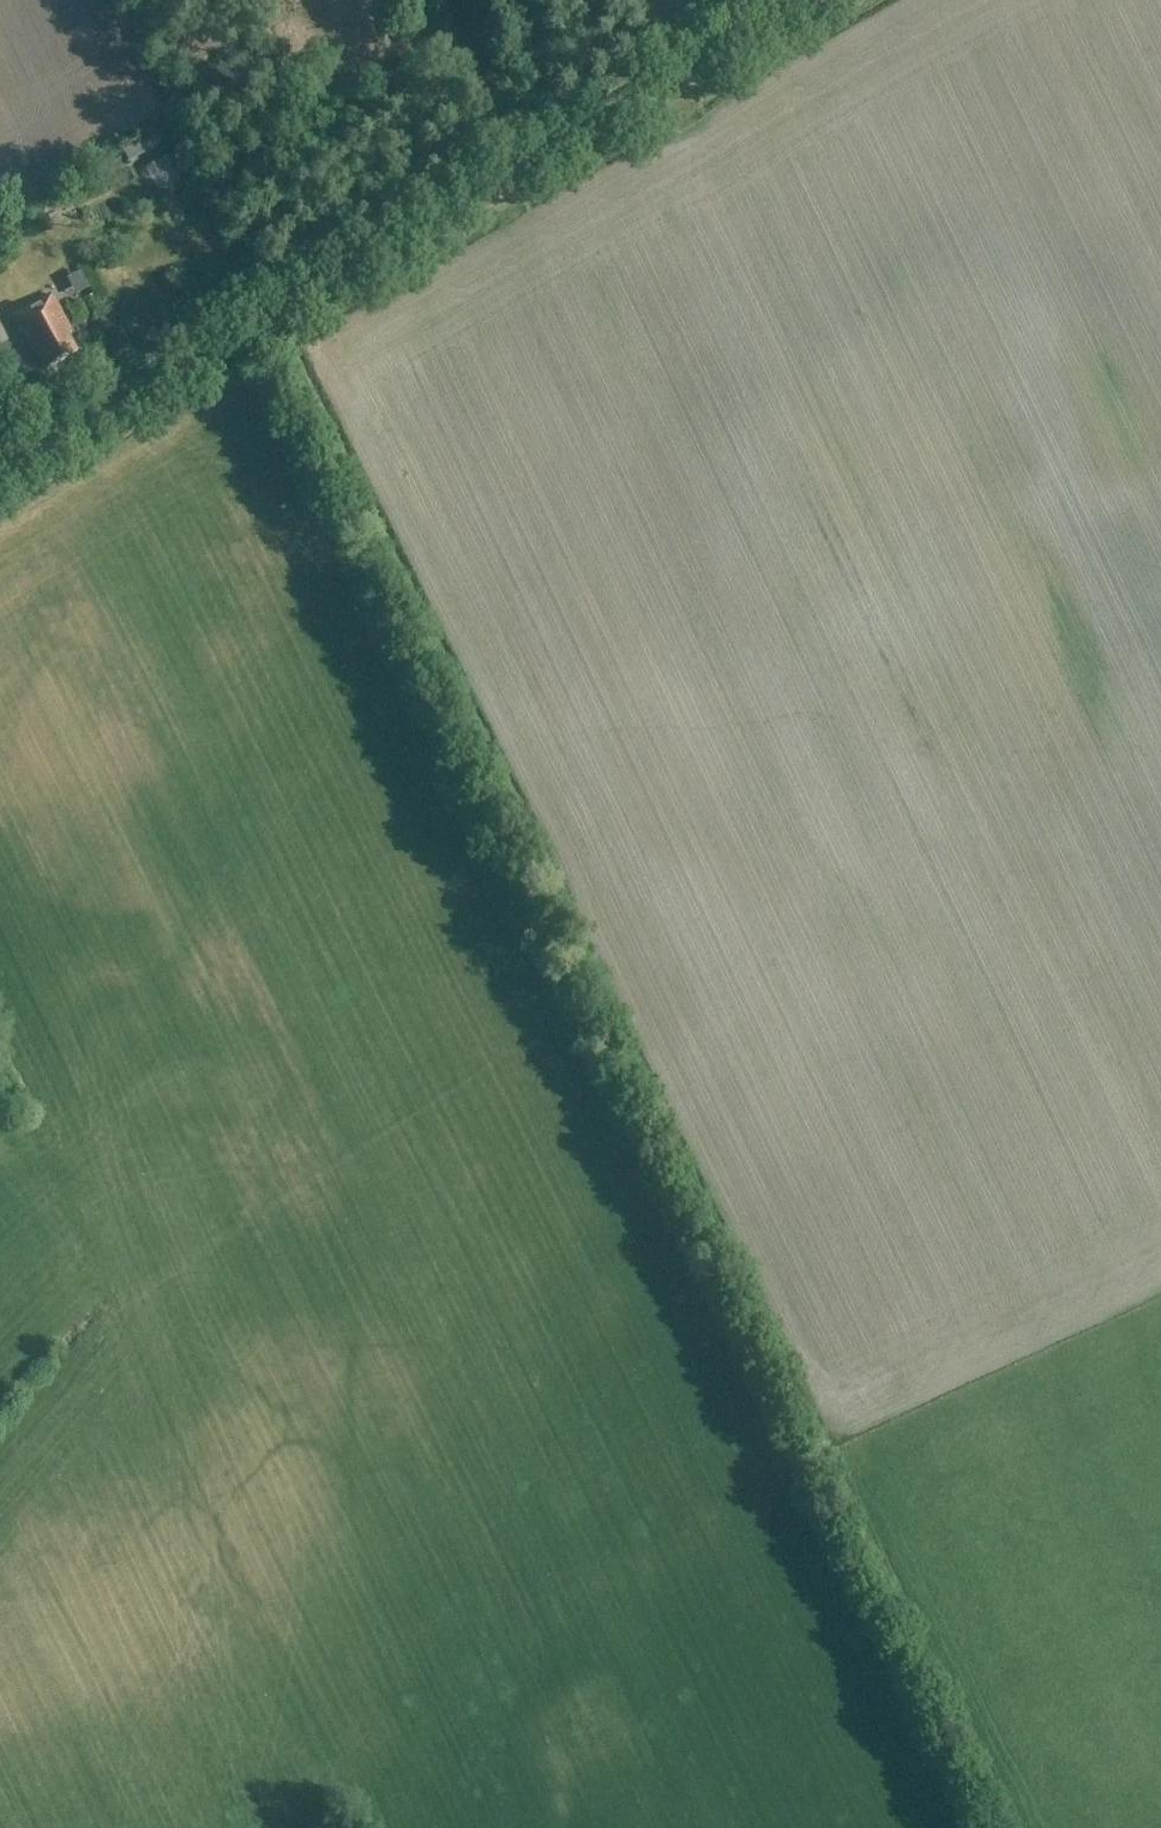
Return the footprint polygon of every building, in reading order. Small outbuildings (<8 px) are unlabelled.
[(171,156),(145,169),(158,194),(184,180),(171,156)] [(11,318),(30,352),(35,350),(46,370),(78,352),(67,333),(71,331),(51,296),(11,318)]
